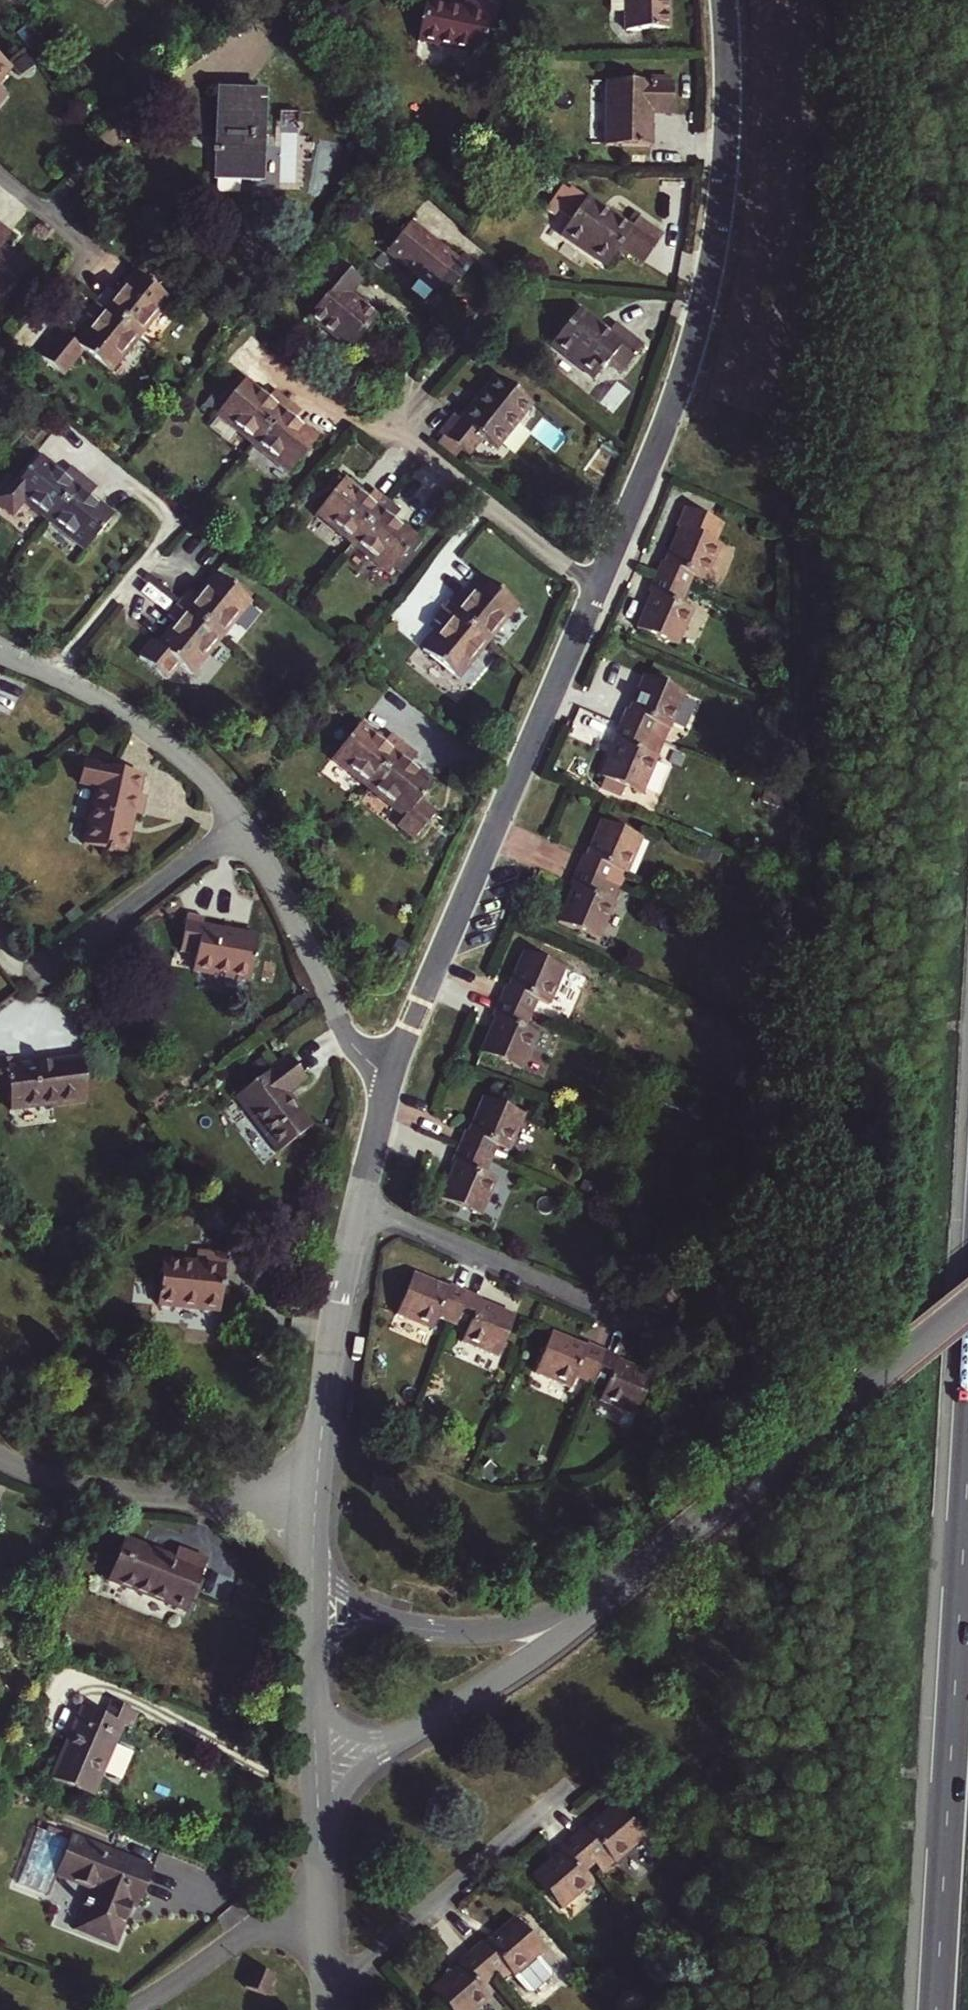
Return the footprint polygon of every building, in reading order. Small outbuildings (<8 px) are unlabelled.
[(480,51),(491,2),(482,0),(462,0),(461,4),(439,0),(424,0),(418,36),(480,51)] [(664,4),(664,0),(628,0),(629,25),(671,26),(671,4),(664,4)] [(14,67),(0,56),(0,84),(14,67)] [(652,108),(673,109),(674,80),(609,77),(607,140),(651,142),(652,108)] [(219,173),(265,174),(268,89),(221,87),(219,144),(215,144),(215,151),(219,151),(219,173)] [(298,163),(299,131),(284,131),(283,163),(298,163)] [(621,243),(647,259),(666,229),(641,212),(634,224),(588,193),(566,231),(610,260),(621,243)] [(34,262),(8,240),(16,230),(0,217),(0,295),(3,298),(9,292),(12,294),(17,288),(14,286),(34,262)] [(440,291),(465,261),(417,222),(393,252),(440,291)] [(312,316),(354,349),(381,317),(353,293),(364,280),(338,259),(325,275),(337,285),(312,316)] [(99,298),(140,332),(169,296),(134,268),(116,290),(109,285),(99,298)] [(67,365),(71,368),(86,349),(111,369),(140,332),(99,298),(88,312),(95,318),(78,341),(63,329),(38,361),(58,376),(67,365)] [(627,368),(646,346),(618,323),(612,330),(584,307),(555,343),(597,376),(613,358),(627,368)] [(58,376),(62,379),(71,368),(67,365),(58,376)] [(485,435),(498,445),(534,400),(499,371),(464,416),(456,410),(442,428),(472,451),(485,435)] [(213,408),(252,439),(286,397),(271,385),(265,393),(240,373),(213,408)] [(252,439),(290,470),(319,437),(295,418),(302,410),(286,397),(252,439)] [(50,518),(84,475),(72,465),(66,473),(42,455),(19,483),(13,479),(0,495),(0,501),(15,513),(26,498),(50,518)] [(50,518),(86,547),(114,513),(91,494),(97,486),(84,475),(50,518)] [(319,510),(354,539),(389,497),(377,487),(370,495),(347,476),(319,510)] [(354,539),(391,569),(418,535),(396,516),(402,508),(389,497),(354,539)] [(694,574),(708,579),(723,543),(717,541),(725,522),(688,507),(681,525),(682,525),(667,562),(663,561),(658,575),(688,588),(694,574)] [(224,635),(252,600),(217,571),(199,593),(192,587),(181,600),(224,635)] [(489,639),(518,604),(483,574),(464,597),(457,592),(447,605),(489,639)] [(640,627),(680,644),(695,608),(682,603),(688,588),(658,575),(651,590),(655,592),(640,627)] [(180,658),(196,670),(224,635),(181,600),(170,613),(177,620),(160,641),(156,638),(142,654),(167,674),(180,658)] [(424,648),(460,676),(489,639),(447,605),(436,619),(443,625),(424,648)] [(625,722),(667,740),(689,690),(650,673),(634,709),(631,708),(625,722)] [(334,756),(369,785),(404,742),(393,732),(386,740),(362,721),(334,756)] [(605,774),(645,791),(667,740),(625,722),(617,738),(620,739),(605,774)] [(419,799),(422,795),(434,780),(410,761),(417,753),(404,742),(369,785),(405,814),(397,824),(414,838),(435,813),(419,799)] [(131,818),(139,820),(143,800),(137,798),(140,781),(83,768),(80,787),(95,790),(82,848),(105,854),(104,856),(111,858),(112,856),(123,858),(131,818)] [(435,813),(439,808),(422,795),(419,799),(435,813)] [(579,868),(623,887),(644,837),(604,820),(588,855),(585,854),(579,868)] [(560,921),(601,938),(623,887),(579,868),(572,883),(576,884),(560,921)] [(201,977),(252,986),(259,940),(206,930),(206,924),(188,921),(183,958),(204,962),(201,977)] [(537,1000),(550,1005),(565,970),(526,952),(510,988),(507,987),(500,1000),(531,1013),(537,1000)] [(482,1053),(522,1070),(538,1034),(524,1028),(531,1013),(500,1000),(494,1015),(498,1017),(482,1053)] [(306,1079),(289,1056),(237,1097),(279,1152),(313,1126),(287,1093),(306,1079)] [(0,1058),(0,1088),(9,1086),(13,1110),(88,1099),(82,1057),(7,1067),(6,1057),(0,1058)] [(514,1140),(515,1140),(526,1118),(484,1100),(475,1121),(469,1134),(467,1133),(460,1148),(492,1161),(497,1147),(508,1152),(514,1140)] [(441,1200),(481,1217),(497,1180),(486,1175),(492,1161),(460,1148),(454,1163),(457,1164),(441,1200)] [(158,1306),(221,1312),(227,1255),(198,1251),(197,1263),(163,1260),(158,1306)] [(432,1330),(437,1319),(452,1325),(465,1295),(450,1288),(449,1291),(413,1275),(396,1315),(432,1330)] [(480,1301),(465,1295),(452,1325),(466,1331),(461,1342),(497,1357),(514,1319),(478,1303),(480,1301)] [(575,1378),(589,1383),(602,1353),(588,1347),(587,1348),(551,1333),(534,1374),(570,1389),(575,1378)] [(618,1359),(602,1353),(589,1383),(604,1390),(599,1401),(635,1416),(652,1377),(617,1362),(618,1359)] [(175,1561),(124,1541),(107,1583),(186,1614),(206,1564),(178,1552),(175,1561)] [(83,1710),(53,1782),(93,1798),(122,1726),(132,1730),(138,1715),(113,1705),(107,1720),(83,1710)] [(585,1828),(572,1839),(601,1872),(614,1860),(616,1863),(643,1838),(615,1805),(587,1829),(585,1828)] [(152,1871),(72,1839),(56,1878),(92,1892),(76,1931),(115,1947),(126,1921),(122,1920),(128,1906),(131,1907),(137,1910),(152,1871)] [(601,1872),(572,1839),(559,1850),(561,1852),(532,1878),(560,1911),(590,1884),(589,1883),(601,1872)] [(122,1920),(126,1921),(131,1907),(128,1906),(122,1920)] [(512,1978),(515,1975),(528,1990),(537,1991),(552,1978),(552,1969),(539,1955),(543,1951),(514,1919),(486,1944),(484,1941),(471,1952),(493,1978),(504,1969),(512,1978)] [(489,1998),(481,1989),(493,1978),(471,1952),(458,1963),(460,1965),(431,1991),(448,2009),(476,2009),(489,1998)] [(273,1979),(253,1971),(246,1990),(265,1997),(273,1979)]
